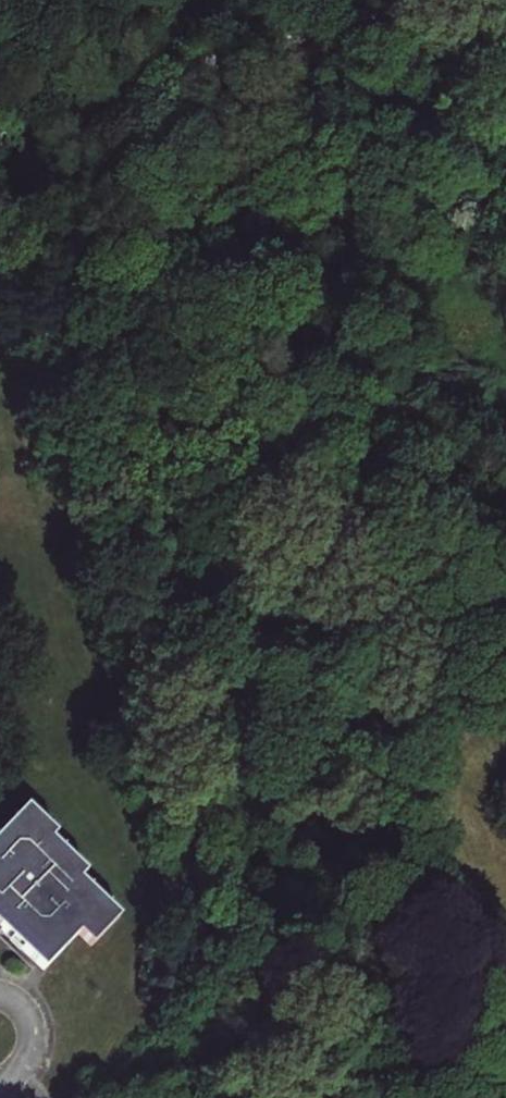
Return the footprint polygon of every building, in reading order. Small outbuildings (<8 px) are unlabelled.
[(47,969),(81,934),(92,942),(119,913),(78,875),(87,867),(50,834),(53,829),(27,803),(0,831),(0,924),(47,969)]
